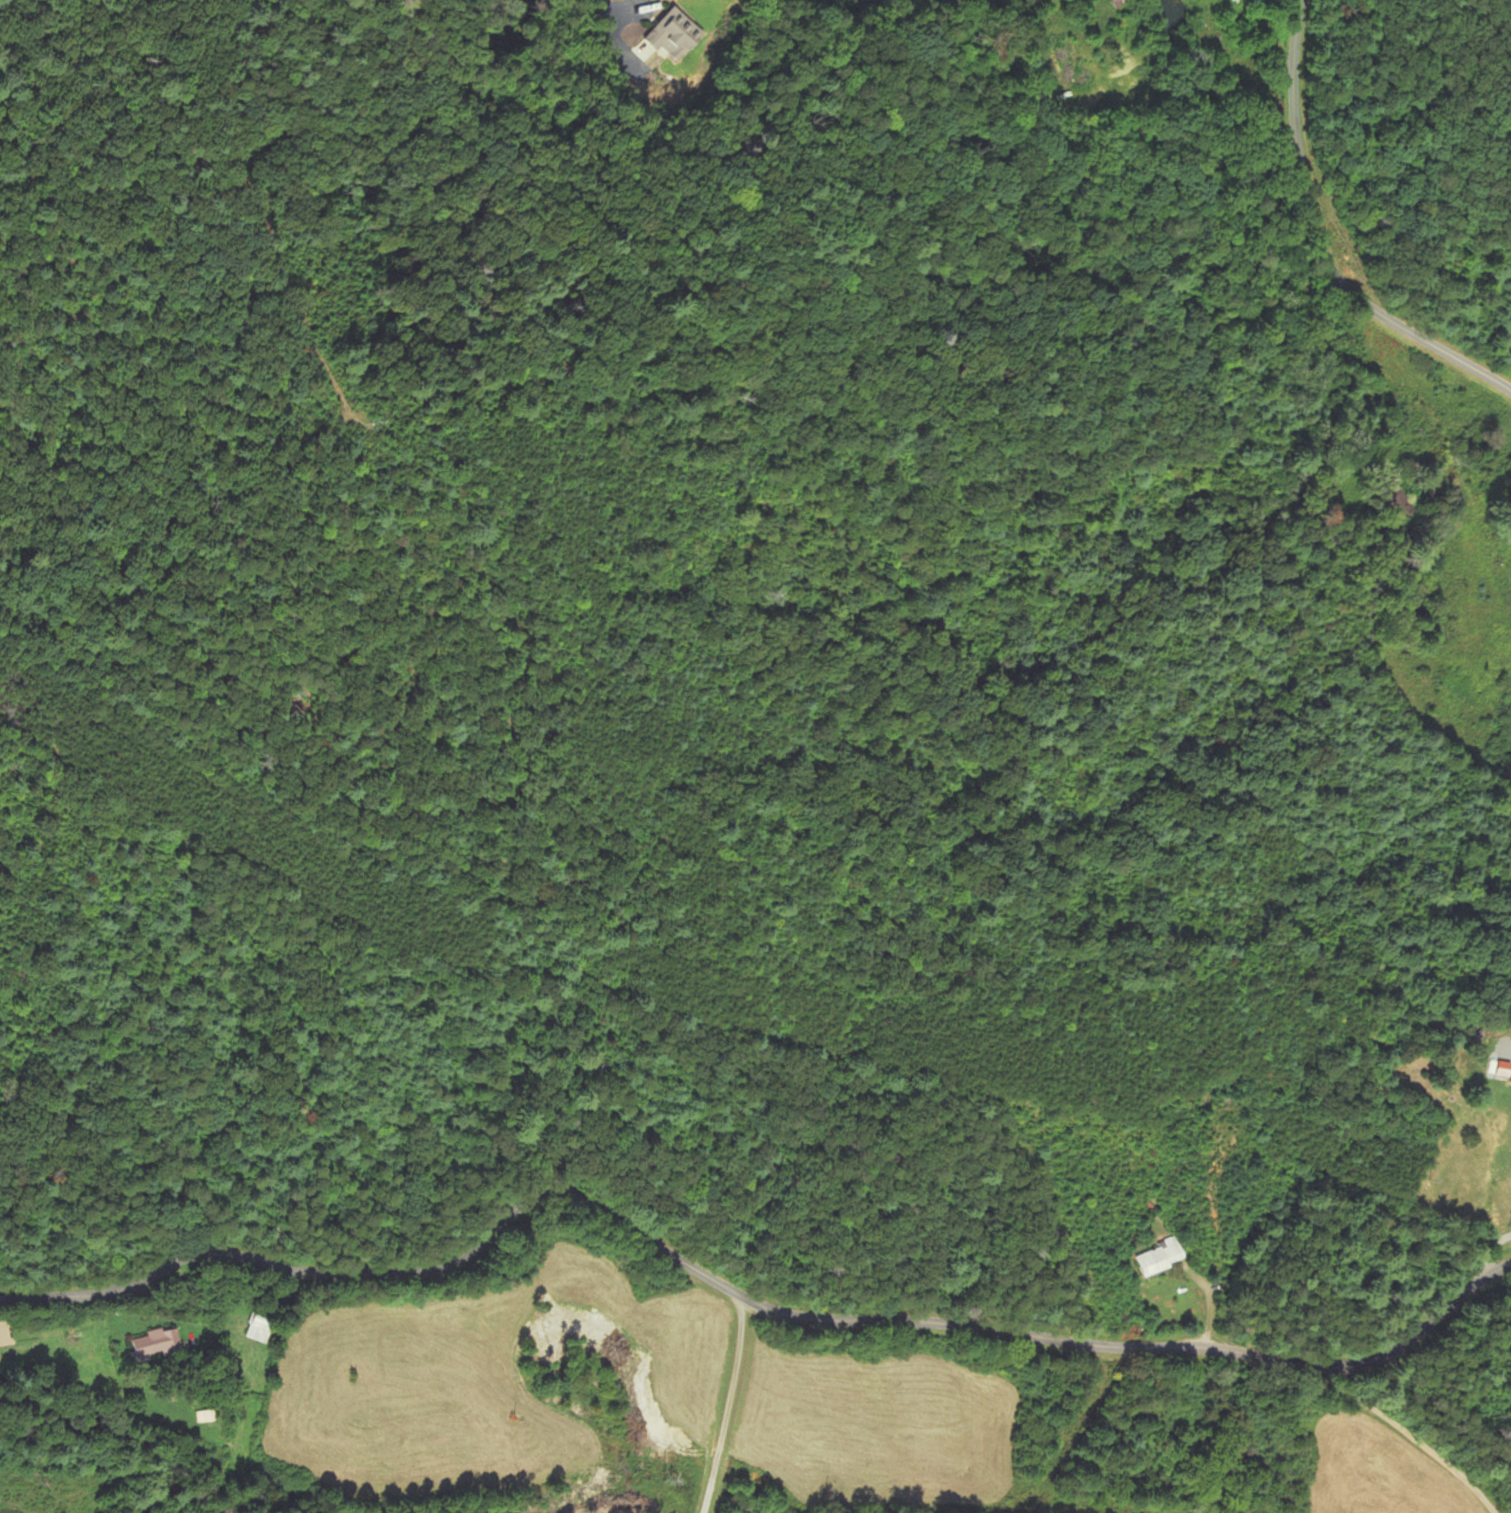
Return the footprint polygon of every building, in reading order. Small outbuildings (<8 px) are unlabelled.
[(706,35),(676,7),(656,29),(643,17),(624,39),(632,47),(621,59),(629,66),(635,59),(631,55),(644,41),(658,53),(663,48),(681,64),(706,35)] [(1161,1248),(1136,1258),(1144,1277),(1186,1260),(1177,1236),(1159,1244),(1161,1248)] [(4,1321),(0,1322),(0,1347),(10,1344),(4,1321)] [(138,1362),(183,1353),(178,1328),(148,1334),(149,1337),(134,1340),(138,1362)]
